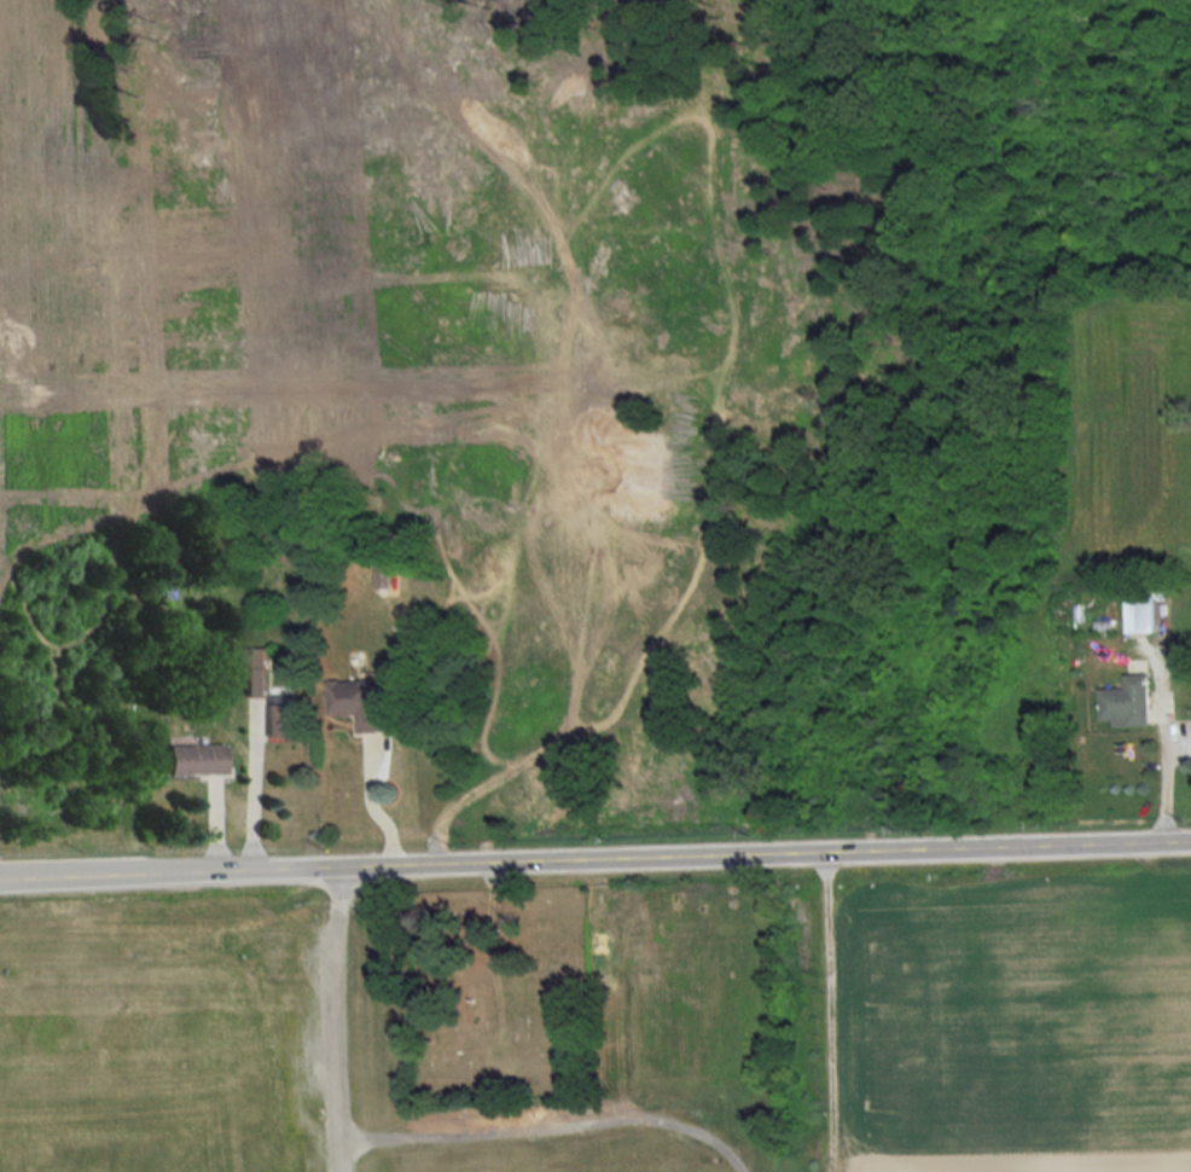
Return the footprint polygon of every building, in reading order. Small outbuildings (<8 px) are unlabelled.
[(1126,635),(1153,635),(1153,599),(1126,599),(1126,635)] [(244,698),(264,698),(264,650),(244,650),(244,698)] [(1100,691),(1100,723),(1113,723),(1113,728),(1150,728),(1149,676),(1125,676),(1125,691),(1100,691)] [(326,719),(353,719),(353,734),(384,734),(384,713),(375,713),(375,682),(325,683),(326,719)] [(266,741),(293,741),(293,698),(266,698),(266,741)] [(223,776),(223,745),(166,745),(166,776),(223,776)]
